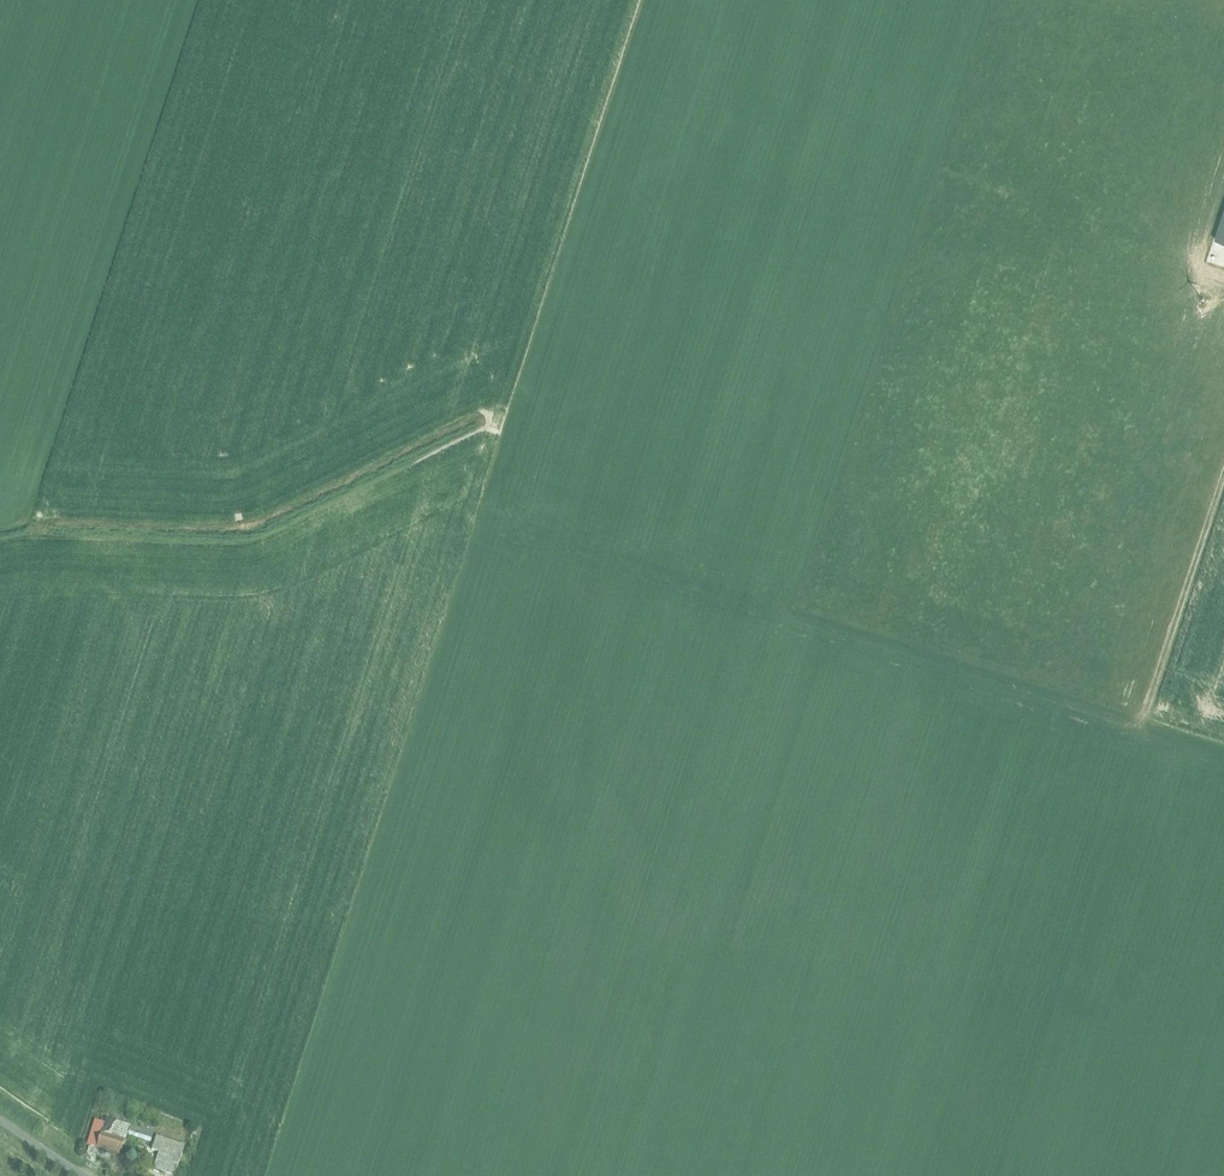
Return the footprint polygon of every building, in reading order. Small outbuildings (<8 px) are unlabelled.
[(1215,240),(1223,243),(1223,212),(1215,240)] [(130,1126),(129,1126),(106,1119),(96,1147),(120,1155),(126,1135),(150,1143),(153,1134),(130,1126)] [(169,1175),(174,1175),(184,1146),(156,1137),(152,1150),(159,1153),(154,1167),(163,1170),(161,1174),(169,1175)]
